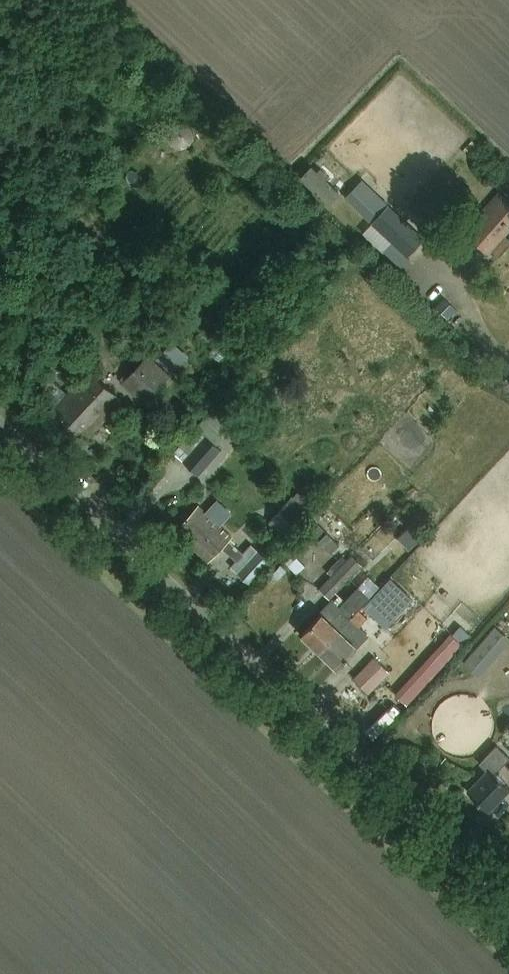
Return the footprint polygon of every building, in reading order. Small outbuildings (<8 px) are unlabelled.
[(508,233),(508,203),(499,194),(466,231),(491,253),(508,233)] [(158,357),(174,373),(188,358),(171,343),(158,357)] [(144,357),(121,382),(145,403),(167,379),(144,357)] [(89,436),(123,400),(90,369),(52,410),(80,436),(84,431),(89,436)] [(217,403),(210,411),(173,452),(198,474),(220,449),(222,448),(217,443),(237,421),(217,403)] [(266,525),(283,540),(310,510),(293,494),(266,525)] [(185,527),(179,534),(208,561),(222,546),(237,560),(231,566),(250,584),(270,563),(251,545),(243,554),(228,540),(231,537),(202,509),(196,515),(193,512),(182,524),(185,527)] [(317,589),(328,600),(361,566),(350,555),(338,567),(336,565),(325,577),(327,579),(317,589)] [(321,651),(378,591),(377,589),(379,587),(373,582),(364,591),(359,585),(339,606),(343,609),(331,621),(324,614),(304,636),(321,651)] [(390,602),(378,591),(321,651),(338,667),(359,646),(357,645),(368,634),(359,626),(366,618),(371,622),(390,602)] [(462,662),(480,676),(508,641),(508,635),(494,622),(462,662)] [(374,656),(354,677),(369,692),(390,671),(374,656)] [(406,701),(439,666),(429,658),(397,692),(406,701)] [(496,774),(508,760),(508,757),(497,745),(480,762),(489,772),(491,770),(491,769),(496,774)] [(508,793),(508,786),(496,774),(491,769),(491,770),(489,772),(470,792),(491,812),(508,793)]
